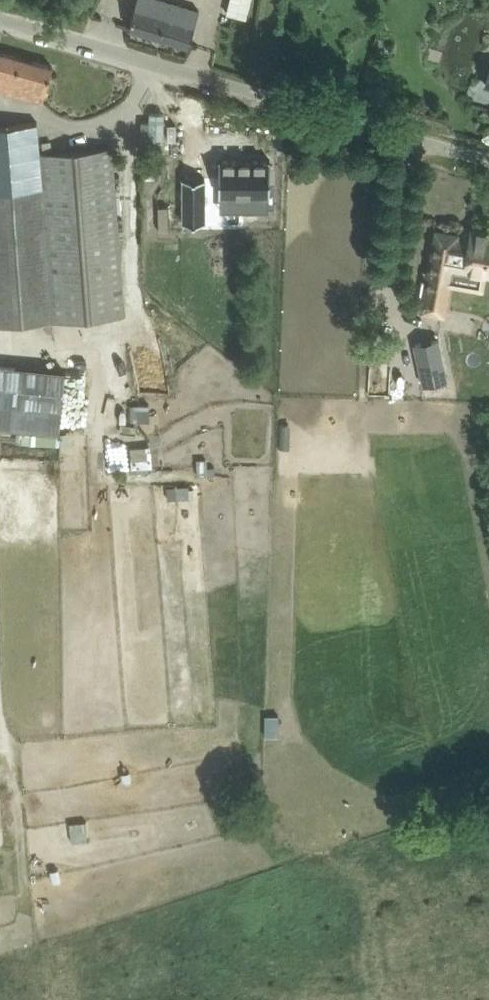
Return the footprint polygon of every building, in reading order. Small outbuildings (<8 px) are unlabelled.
[(129,26),(188,44),(199,10),(167,0),(137,0),(129,26)] [(229,3),(226,12),(246,17),(248,9),(229,3)] [(47,85),(52,66),(0,51),(0,89),(42,101),(47,85)] [(124,313),(112,146),(39,152),(36,121),(0,124),(0,325),(124,313)] [(270,188),(271,154),(220,152),(219,187),(221,187),(244,188),(244,204),(268,204),(269,188),(270,188)] [(183,221),(205,221),(205,178),(183,178),(183,221)] [(472,229),(470,240),(456,237),(457,234),(437,231),(423,312),(446,317),(453,272),(488,277),(488,232),(472,229)] [(439,339),(414,344),(422,384),(447,379),(439,339)] [(59,432),(65,369),(0,363),(0,438),(60,444),(61,432),(59,432)] [(80,368),(79,385),(93,386),(93,369),(80,368)] [(142,391),(166,392),(166,384),(143,383),(142,391)] [(132,460),(158,461),(160,424),(134,423),(132,460)] [(79,444),(92,444),(92,426),(80,426),(79,444)]
